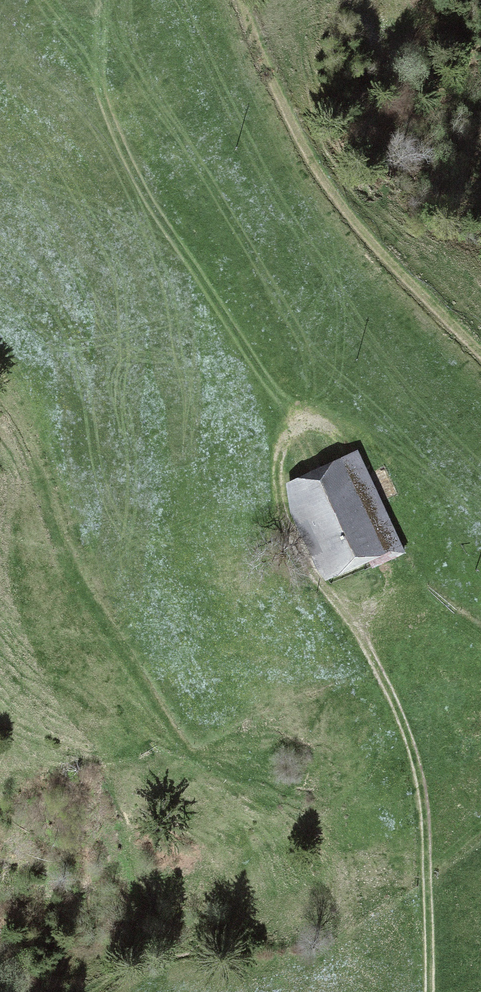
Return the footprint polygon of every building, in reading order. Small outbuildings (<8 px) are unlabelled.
[(357,465),(283,500),(292,520),(302,516),(326,566),(390,536),(357,465)]
